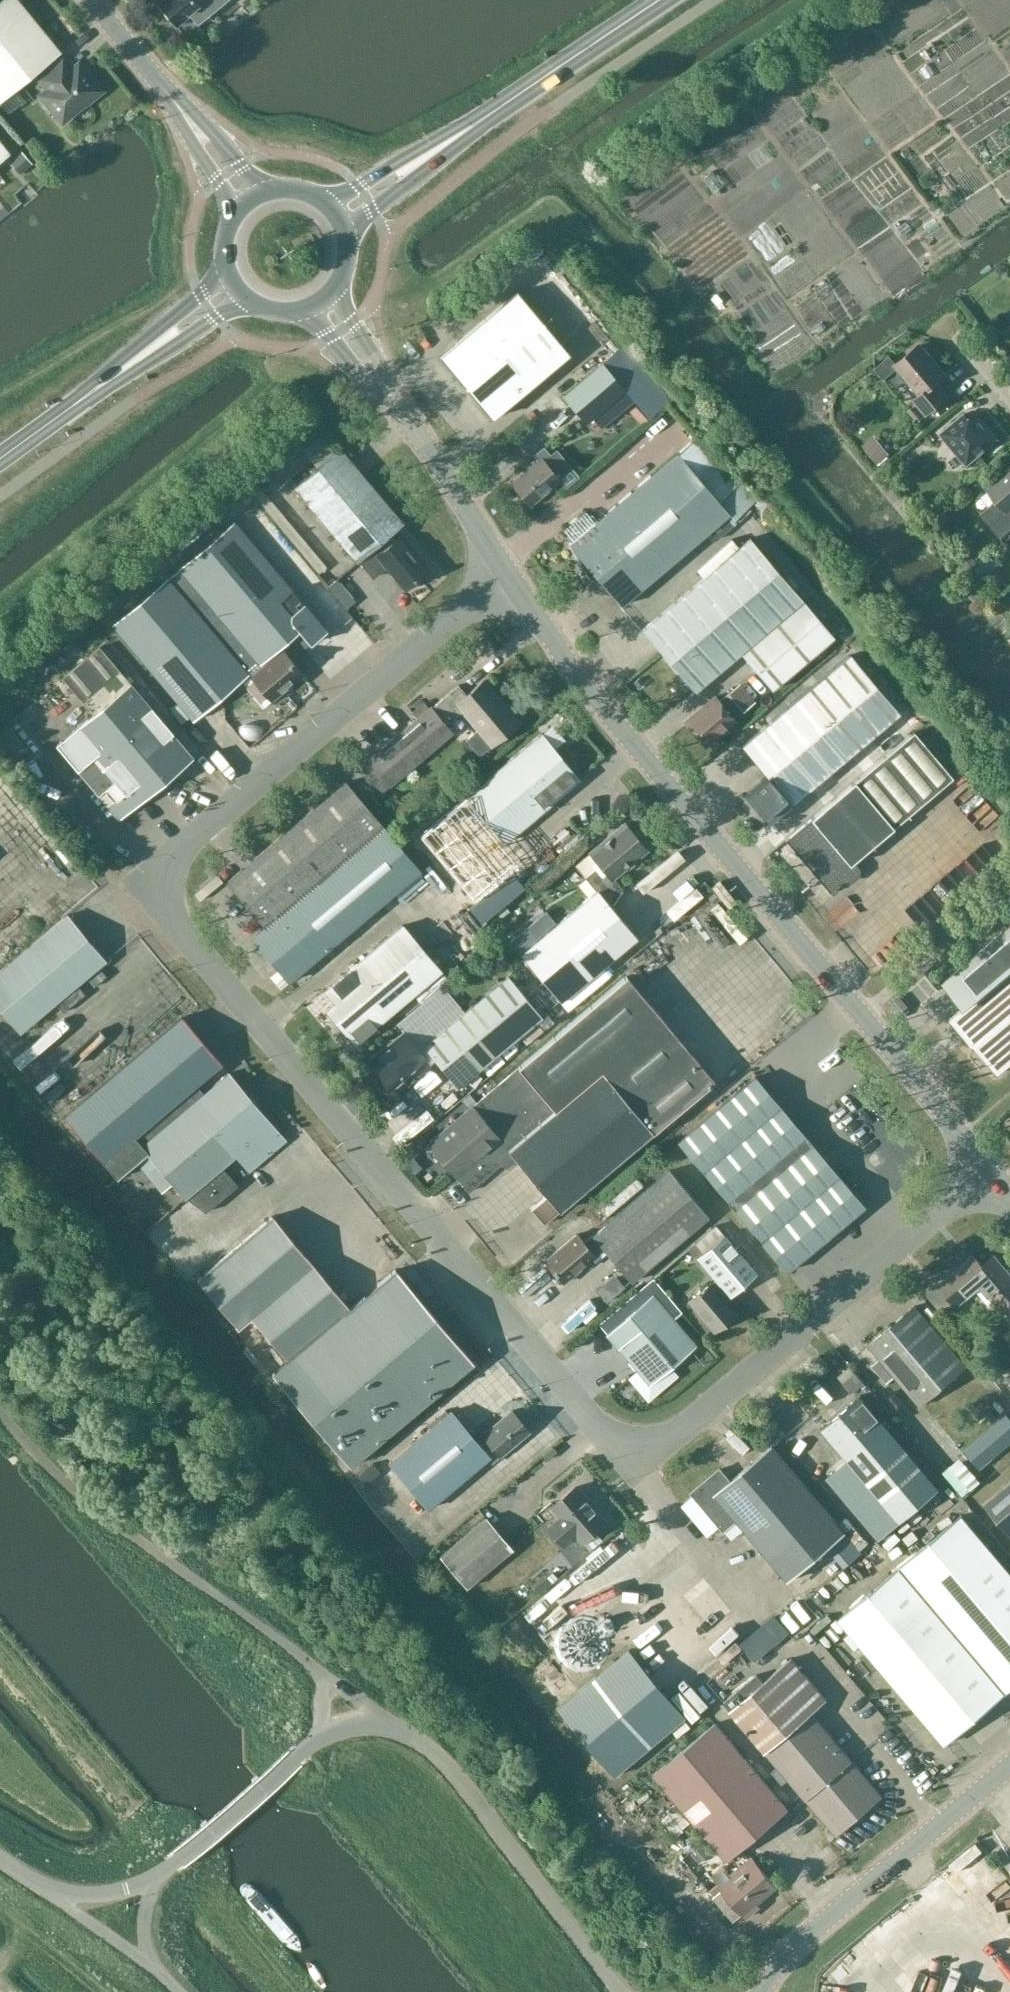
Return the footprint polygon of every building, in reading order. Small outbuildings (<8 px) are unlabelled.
[(61,51),(20,0),(0,0),(0,101),(61,51)] [(158,5),(174,25),(204,0),(165,0),(158,5)] [(223,0),(205,0),(213,9),(223,0)] [(62,60),(41,78),(49,88),(42,95),(62,119),(84,101),(87,104),(104,90),(89,72),(84,76),(80,71),(82,69),(78,64),(71,70),(62,60)] [(0,141),(0,159),(9,152),(0,141)] [(11,159),(21,171),(32,162),(21,150),(11,159)] [(466,387),(543,323),(517,292),(440,356),(466,387)] [(543,323),(466,387),(492,418),(569,353),(543,323)] [(931,355),(925,348),(921,348),(919,345),(896,364),(911,382),(909,384),(919,396),(914,400),(927,414),(948,396),(934,379),(942,373),(930,359),(931,355)] [(585,423),(624,390),(601,363),(562,396),(585,423)] [(641,403),(631,412),(642,425),(652,416),(641,403)] [(997,439),(979,418),(973,423),(965,414),(941,434),(967,465),(997,439)] [(315,468),(292,487),(356,562),(358,561),(388,535),(402,523),(361,475),(353,465),(349,460),(338,448),(333,453),(314,431),(297,446),(315,468)] [(587,508),(565,527),(575,538),(568,544),(584,571),(589,568),(620,605),(729,514),(719,503),(733,491),(742,484),(700,434),(691,441),(677,453),(597,520),(587,508)] [(877,464),(888,455),(873,436),(862,446),(877,464)] [(561,479),(560,477),(572,467),(557,449),(544,459),(542,456),(511,482),(530,504),(561,479)] [(899,481),(889,469),(880,476),(890,488),(899,481)] [(987,489),(1001,505),(984,519),(1000,538),(1009,530),(1009,470),(987,489)] [(975,499),(987,489),(980,480),(967,490),(975,499)] [(168,578),(112,625),(192,720),(246,674),(245,673),(251,668),(256,663),(257,664),(277,647),(297,630),(309,644),(326,630),(235,522),(178,569),(179,570),(174,574),(169,579),(168,578)] [(388,535),(358,561),(372,578),(385,567),(402,588),(413,580),(414,581),(427,570),(398,537),(393,541),(388,535)] [(834,637),(802,600),(749,538),(642,629),(694,691),(740,652),(772,690),(834,637)] [(673,568),(680,578),(709,554),(702,545),(673,568)] [(969,554),(959,562),(966,571),(976,563),(969,554)] [(988,557),(972,569),(981,579),(996,566),(988,557)] [(337,580),(327,588),(345,610),(355,601),(337,580)] [(340,608),(331,613),(345,640),(355,635),(340,608)] [(60,678),(92,715),(154,788),(190,758),(96,647),(60,678)] [(249,676),(243,682),(263,706),(270,701),(301,675),(280,650),(277,647),(257,664),(256,663),(251,668),(245,673),(246,674),(247,673),(249,676)] [(791,804),(899,713),(849,655),(742,746),(772,780),(791,804)] [(519,725),(507,711),(481,680),(464,695),(456,685),(430,708),(445,726),(462,712),(477,730),(465,739),(479,756),(519,725)] [(714,694),(682,721),(706,749),(738,721),(735,718),(755,701),(739,683),(719,699),(714,694)] [(428,706),(360,764),(370,775),(362,782),(375,798),(451,733),(445,726),(430,708),(428,706)] [(117,819),(154,788),(92,715),(55,746),(117,819)] [(915,730),(854,782),(893,828),(952,777),(915,730)] [(561,747),(555,752),(540,735),(465,798),(504,843),(579,781),(564,763),(570,758),(561,747)] [(251,746),(255,755),(273,746),(268,737),(251,746)] [(768,824),(791,804),(772,780),(748,801),(768,824)] [(418,873),(380,828),(383,826),(346,781),(226,880),(264,926),(251,936),(288,982),(314,960),(418,873)] [(854,782),(785,840),(830,893),(847,879),(841,872),(893,828),(854,782)] [(604,900),(606,898),(621,886),(613,877),(647,848),(626,822),(589,852),(589,853),(575,864),(585,876),(596,890),(604,900)] [(426,864),(447,856),(443,846),(422,854),(426,864)] [(511,859),(507,871),(520,875),(523,863),(511,859)] [(700,864),(679,882),(688,891),(708,873),(700,864)] [(672,878),(643,904),(657,920),(686,893),(672,878)] [(503,881),(470,912),(478,919),(511,889),(503,881)] [(638,937),(606,898),(604,900),(596,890),(520,952),(560,1001),(638,937)] [(687,911),(680,918),(700,939),(707,932),(687,911)] [(104,962),(66,917),(0,972),(0,1012),(18,1034),(104,962)] [(441,970),(439,972),(400,925),(324,991),(334,1002),(324,1010),(354,1044),(363,1036),(413,994),(421,1003),(441,986),(449,979),(441,970)] [(1009,968),(1009,926),(956,970),(976,996),(1009,968)] [(635,959),(671,1000),(679,993),(675,987),(687,977),(656,941),(646,949),(635,959)] [(976,996),(951,1017),(997,1073),(1009,1062),(1009,968),(976,996)] [(457,1085),(542,1015),(508,974),(463,1012),(424,1044),(433,1056),(457,1085)] [(558,1211),(606,1171),(714,1079),(626,975),(471,1109),(511,1156),(544,1195),(531,1206),(545,1222),(558,1211)] [(402,1031),(368,1060),(379,1072),(375,1076),(374,1085),(380,1091),(390,1092),(433,1056),(424,1044),(463,1012),(441,986),(421,1003),(396,1024),(402,1031)] [(64,1115),(117,1177),(147,1152),(186,1198),(187,1196),(206,1211),(238,1183),(222,1165),(234,1155),(249,1172),(287,1141),(227,1070),(203,1090),(197,1083),(221,1062),(181,1016),(105,1081),(81,1101),(64,1115)] [(754,1079),(678,1144),(751,1230),(758,1239),(786,1272),(863,1206),(754,1079)] [(467,1193),(511,1156),(471,1109),(429,1145),(427,1146),(467,1193)] [(427,1146),(429,1145),(421,1135),(404,1149),(412,1159),(427,1146)] [(631,1283),(708,1218),(668,1171),(591,1237),(592,1237),(585,1243),(576,1232),(544,1259),(565,1284),(603,1251),(631,1283)] [(257,1323),(319,1271),(272,1214),(197,1277),(237,1325),(250,1314),(257,1323)] [(755,1274),(722,1235),(714,1225),(687,1249),(715,1282),(710,1285),(719,1296),(723,1292),(727,1297),(755,1274)] [(168,1259),(182,1249),(176,1240),(162,1251),(168,1259)] [(175,1269),(195,1254),(188,1246),(168,1260),(175,1269)] [(1009,1307),(1009,1277),(994,1258),(983,1268),(974,1257),(939,1287),(956,1307),(980,1287),(1003,1313),(1009,1307)] [(290,1393),(412,1289),(395,1268),(349,1307),(319,1271),(257,1323),(287,1359),(272,1372),(290,1393)] [(719,1296),(710,1285),(709,1284),(687,1303),(712,1333),(734,1314),(719,1296)] [(596,1318),(613,1296),(599,1285),(582,1307),(596,1318)] [(349,1464),(472,1361),(412,1289),(290,1393),(349,1464)] [(648,1386),(693,1347),(651,1298),(606,1336),(648,1386)] [(920,1408),(967,1369),(915,1307),(868,1347),(920,1408)] [(855,1372),(843,1382),(852,1393),(864,1383),(855,1372)] [(875,1542),(939,1490),(860,1397),(822,1429),(851,1464),(826,1485),(875,1542)] [(478,1427),(469,1435),(488,1458),(491,1462),(529,1430),(511,1408),(482,1433),(478,1427)] [(427,1510),(488,1458),(469,1435),(449,1412),(388,1464),(427,1510)] [(1006,1414),(970,1445),(986,1463),(1009,1442),(1009,1418),(1006,1414)] [(844,1568),(861,1554),(770,1447),(729,1482),(719,1470),(691,1494),(723,1532),(736,1522),(788,1582),(827,1548),(844,1568)] [(937,1474),(958,1498),(966,1490),(946,1467),(937,1474)] [(584,1543),(607,1524),(576,1487),(553,1506),(561,1516),(549,1526),(565,1546),(577,1536),(584,1543)] [(474,1507),(462,1489),(413,1522),(425,1540),(474,1507)] [(985,1508),(1009,1537),(1009,1491),(1008,1489),(985,1508)] [(1009,1689),(1009,1575),(960,1517),(899,1569),(1005,1693),(1009,1689)] [(465,1586),(511,1548),(485,1518),(440,1556),(465,1586)] [(892,1540),(897,1551),(914,1542),(908,1532),(892,1540)] [(944,1745),(1005,1693),(899,1569),(838,1621),(944,1745)] [(703,1579),(683,1596),(690,1604),(710,1587),(703,1579)] [(482,1601),(494,1594),(487,1583),(475,1590),(482,1601)] [(811,1609),(822,1600),(815,1591),(804,1600),(811,1609)] [(629,1650),(560,1708),(616,1775),(685,1718),(629,1650)] [(765,1752),(810,1715),(829,1698),(792,1655),(753,1689),(747,1681),(723,1702),(765,1752)] [(836,1837),(881,1798),(810,1715),(765,1752),(764,1753),(836,1837)] [(727,1862),(787,1811),(714,1725),(653,1776),(727,1862)] [(704,1844),(692,1854),(700,1863),(712,1853),(704,1844)] [(757,1905),(777,1887),(751,1858),(731,1875),(733,1878),(720,1889),(721,1890),(712,1897),(733,1921),(742,1914),(746,1919),(759,1907),(757,1905)] [(974,1865),(955,1877),(962,1889),(981,1877),(974,1865)] [(997,1871),(972,1898),(985,1909),(1009,1882),(997,1871)]
